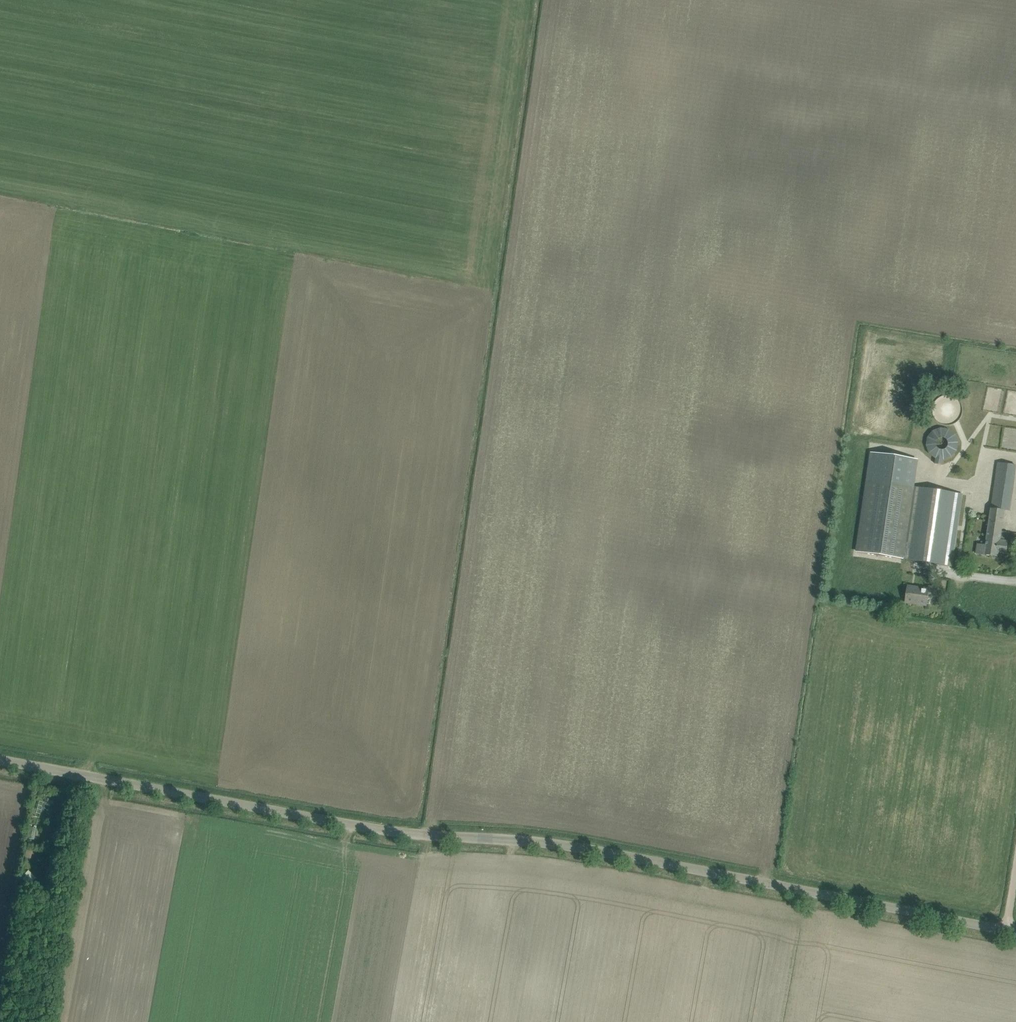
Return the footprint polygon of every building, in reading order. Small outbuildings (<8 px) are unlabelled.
[(963,454),(963,451),(963,448),(962,445),(961,443),(959,441),(957,439),(954,437),(950,436),(948,436),(946,436),(942,437),(940,438),(938,440),(936,442),(934,444),(933,448),(933,451),(933,454),(934,456),(935,459),(937,462),(939,464),(942,465),(946,466),(948,466),(950,466),(954,465),(956,464),(958,462),(961,460),(962,457),(963,454)] [(868,481),(858,552),(902,559),(952,566),(953,556),(962,495),(912,487),(917,460),(872,453),(868,481)] [(976,553),(992,556),(993,552),(1006,554),(1007,542),(1000,540),(1002,524),(1004,510),(991,508),(986,544),(978,542),(976,553)] [(900,569),(916,572),(917,564),(901,562),(900,569)] [(908,587),(905,603),(914,604),(914,602),(926,604),(927,598),(935,599),(937,588),(930,587),(929,590),(908,587)] [(41,814),(43,804),(33,803),(32,813),(41,814)] [(37,838),(45,839),(47,828),(38,826),(37,838)]
